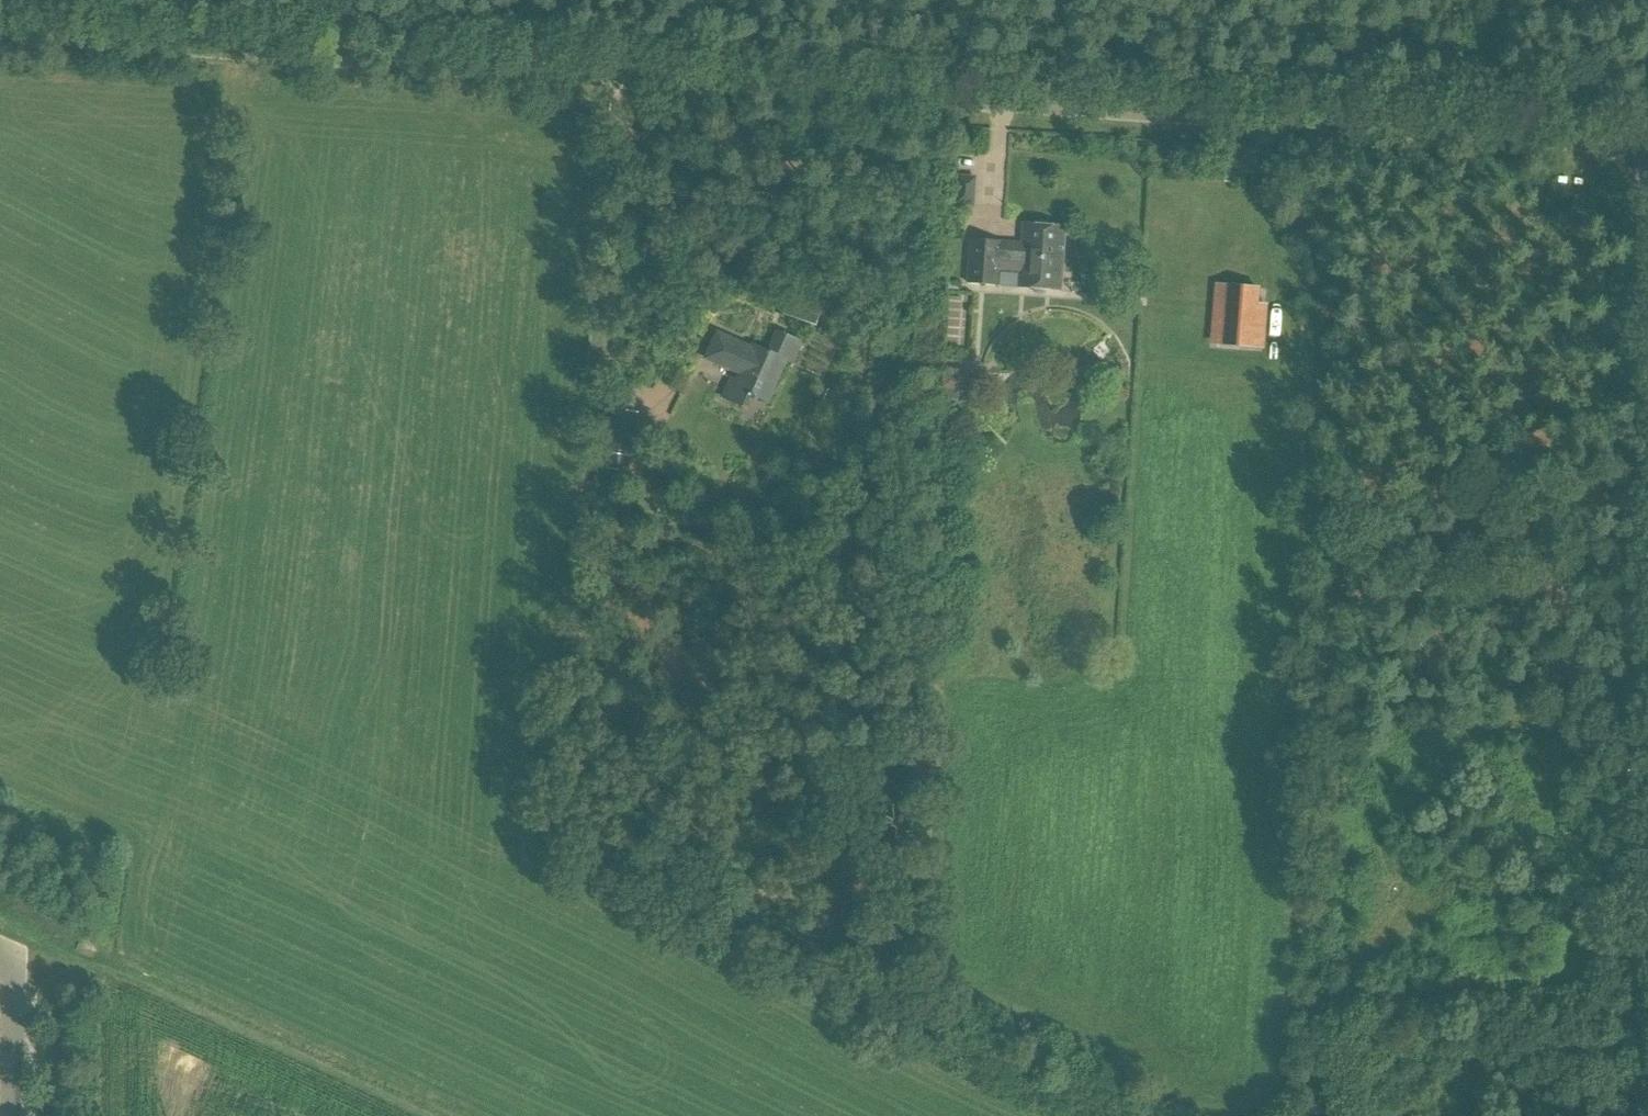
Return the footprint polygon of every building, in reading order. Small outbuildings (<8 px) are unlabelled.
[(975,206),(977,176),(952,175),(951,205),(975,206)] [(1063,289),(1067,226),(1024,223),(1022,248),(1002,246),(1002,241),(972,239),(968,283),(999,285),(1000,273),(1021,273),(1020,286),(1063,289)] [(1264,349),(1268,305),(1259,304),(1260,287),(1225,284),(1219,346),(1264,349)] [(817,321),(821,311),(790,300),(787,310),(817,321)] [(751,345),(716,330),(703,359),(738,375),(737,378),(730,376),(721,398),(743,408),(749,393),(768,401),(787,359),(793,362),(802,341),(780,331),(771,351),(752,343),(751,345)] [(978,392),(979,370),(943,367),(941,390),(978,392)] [(630,457),(638,413),(612,408),(605,452),(630,457)]
